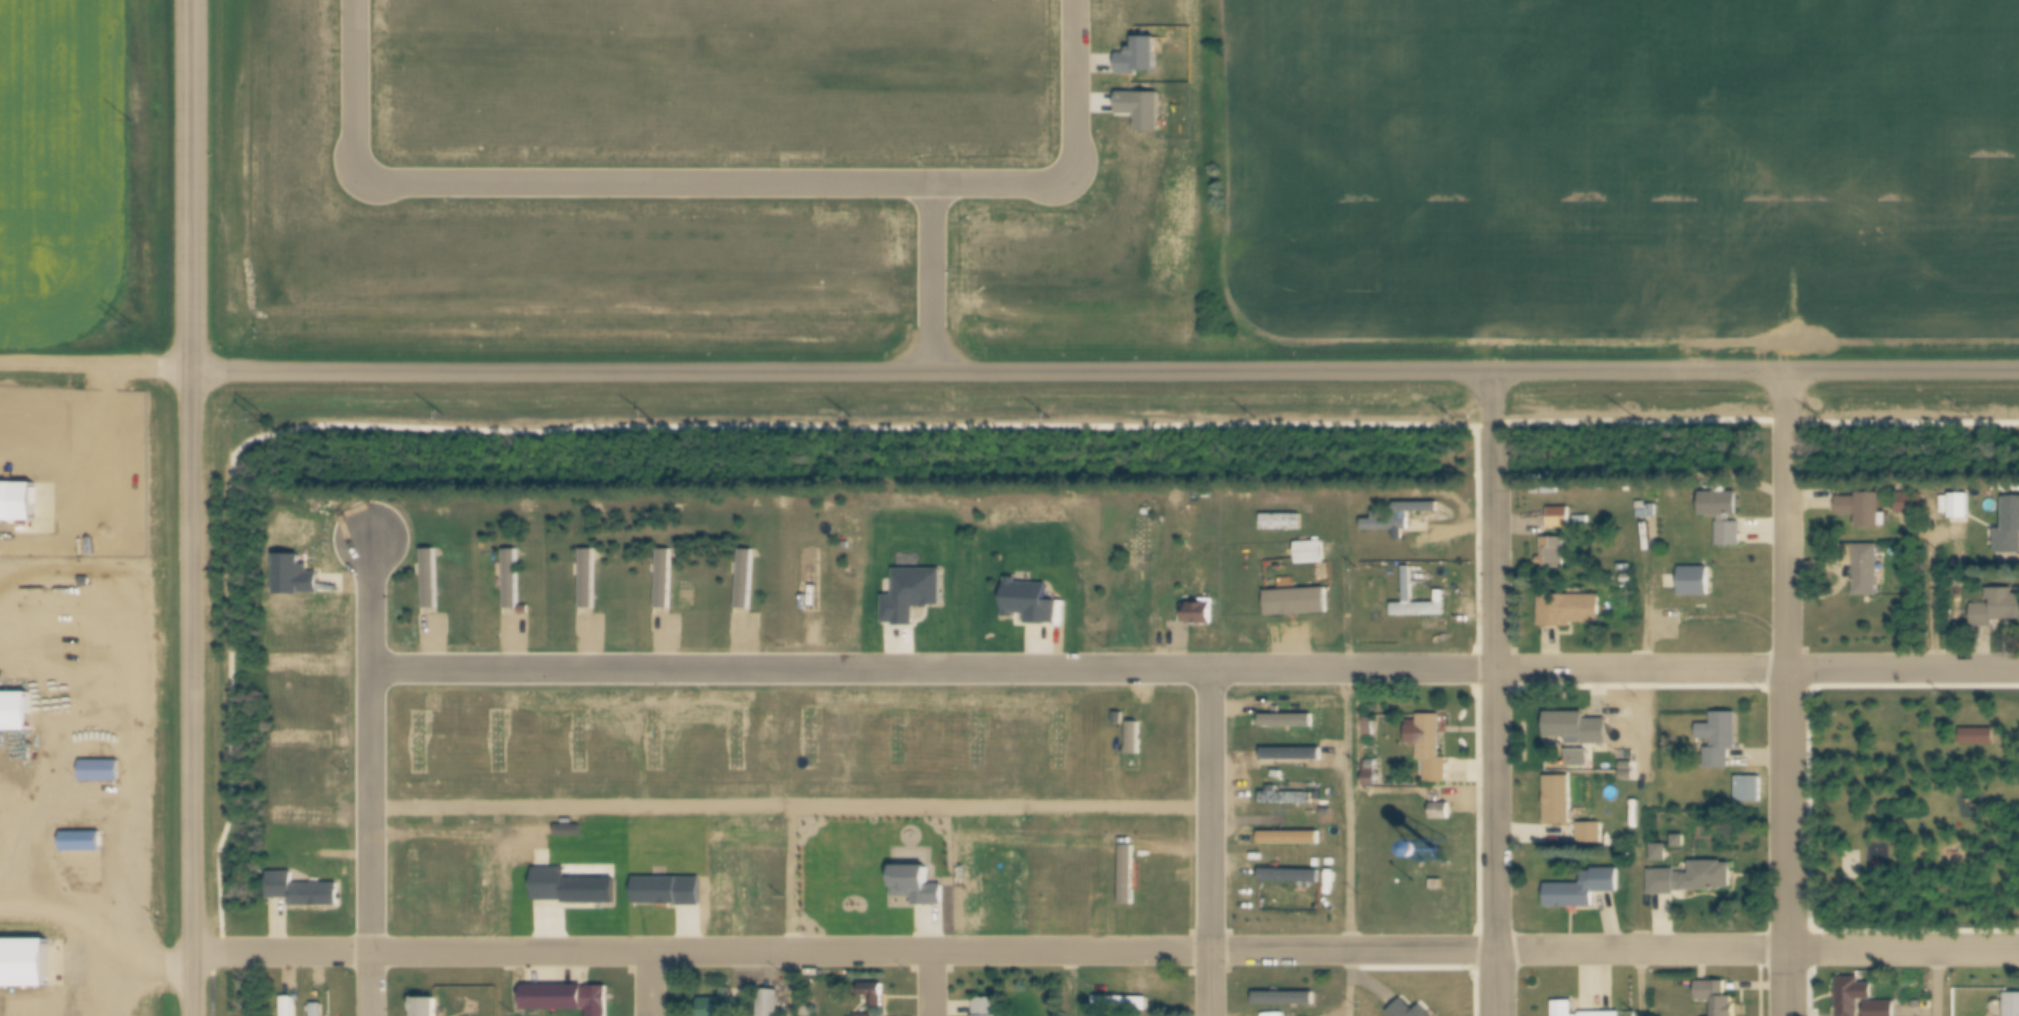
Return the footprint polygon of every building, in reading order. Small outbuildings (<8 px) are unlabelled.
[(1156,80),(1113,79),(1114,59),(1123,59),(1123,52),(1133,53),(1134,42),(1157,43),(1156,80)] [(1113,96),(1156,97),(1155,138),(1131,138),(1132,119),(1113,119),(1113,96)] [(29,524),(29,484),(0,483),(0,523),(29,524)] [(1858,517),(1838,517),(1838,494),(1858,494),(1858,489),(1882,489),(1882,533),(1858,533),(1858,517)] [(1895,506),(1895,489),(1921,489),(1920,506),(1895,506)] [(1952,496),(1970,496),(1970,522),(1952,522),(1952,496)] [(1742,497),(1742,520),(1735,520),(1735,525),(1742,525),(1742,548),(1719,548),(1719,520),(1704,520),(1704,497),(1742,497)] [(2007,500),(2018,500),(2018,556),(1999,556),(1999,530),(2007,530),(2007,500)] [(1387,519),(1399,519),(1399,503),(1442,503),(1442,517),(1410,517),(1410,530),(1367,529),(1367,519),(1376,519),(1376,512),(1387,512),(1387,519)] [(1640,504),(1647,504),(1647,512),(1639,512),(1640,504)] [(1913,512),(1913,504),(1895,504),(1895,512),(1913,512)] [(1551,511),(1573,511),(1573,530),(1551,530),(1551,511)] [(1641,513),(1652,514),(1652,521),(1641,521),(1641,513)] [(1264,516),(1305,516),(1305,532),(1264,532),(1264,516)] [(1544,566),(1541,566),(1541,558),(1544,558),(1544,540),(1566,540),(1566,572),(1544,572),(1544,566)] [(1299,545),(1326,543),(1327,564),(1300,565),(1299,545)] [(1881,544),(1880,598),(1856,597),(1856,544),(1881,544)] [(433,549),(421,549),(421,609),(433,609),(433,549)] [(428,552),(438,552),(441,610),(430,610),(428,552)] [(509,552),(520,552),(521,610),(510,611),(509,552)] [(585,552),(597,552),(597,609),(586,610),(585,552)] [(662,552),(673,552),(673,610),(662,610),(662,552)] [(743,552),(755,553),(752,611),(740,610),(743,552)] [(281,557),(305,557),(305,567),(313,567),(313,576),(324,576),(324,596),(281,595),(281,557)] [(1682,568),(1712,568),(1712,599),(1682,598),(1682,568)] [(1416,606),(1438,606),(1438,593),(1449,593),(1449,617),(1395,617),(1395,605),(1406,606),(1406,569),(1416,569),(1416,606)] [(898,598),(898,571),(944,571),(944,605),(932,605),(932,608),(917,608),(917,628),(898,628),(898,625),(888,625),(888,598),(898,598)] [(1020,586),(1051,587),(1051,603),(1061,603),(1061,624),(1051,623),(1051,626),(1031,626),(1031,615),(1020,614),(1020,619),(1010,619),(1010,581),(1020,581),(1020,586)] [(1268,595),(1329,591),(1330,614),(1269,618),(1268,595)] [(2016,597),(2018,597),(2018,626),(1974,626),(1974,606),(1994,607),(1994,591),(2016,591),(2016,597)] [(1602,598),(1602,625),(1574,625),(1574,630),(1542,629),(1543,598),(1602,598)] [(1189,607),(1215,607),(1215,626),(1189,626),(1189,607)] [(28,731),(28,692),(0,692),(0,731),(28,731)] [(1264,714),(1314,714),(1314,725),(1264,725),(1264,714)] [(1708,750),(1714,750),(1714,742),(1700,741),(1700,725),(1714,726),(1714,714),(1739,714),(1739,753),(1732,753),(1732,771),(1708,771),(1708,750)] [(1126,715),(1126,725),(1117,725),(1118,715),(1126,715)] [(1443,762),(1449,762),(1449,785),(1428,785),(1428,763),(1421,763),(1421,717),(1443,717),(1443,762)] [(1587,723),(1611,723),(1611,748),(1570,748),(1570,743),(1549,743),(1549,717),(1587,717),(1587,723)] [(1368,720),(1377,720),(1377,734),(1368,734),(1368,720)] [(1132,725),(1142,725),(1142,756),(1132,756),(1132,725)] [(1963,729),(1997,729),(1997,745),(1963,745),(1963,729)] [(1265,747),(1323,747),(1323,763),(1265,763),(1265,747)] [(1571,754),(1591,754),(1591,769),(1571,769),(1571,754)] [(78,760),(78,783),(117,783),(117,761),(78,760)] [(1623,760),(1636,761),(1636,779),(1622,779),(1623,760)] [(1367,775),(1379,775),(1378,786),(1367,786),(1367,775)] [(1738,778),(1763,778),(1763,803),(1738,803),(1738,778)] [(1549,780),(1573,780),(1573,828),(1549,828),(1549,780)] [(1270,794),(1271,787),(1281,787),(1281,794),(1319,794),(1319,807),(1264,807),(1264,794),(1270,794)] [(1966,796),(1985,796),(1985,814),(1965,814),(1966,796)] [(1434,805),(1452,805),(1452,823),(1434,823),(1434,805)] [(1581,825),(1603,825),(1603,848),(1581,848),(1581,825)] [(60,832),(60,859),(70,859),(70,867),(100,867),(100,832),(60,832)] [(1263,834),(1322,834),(1322,847),(1263,847),(1263,834)] [(1675,838),(1687,838),(1687,854),(1675,854),(1675,838)] [(1671,847),(1671,864),(1654,864),(1654,847),(1671,847)] [(896,848),(882,848),(882,908),(896,908),(896,848)] [(647,909),(647,849),(635,849),(635,909),(647,909)] [(1125,849),(1137,849),(1137,907),(1125,906),(1125,849)] [(1855,850),(1838,851),(1840,880),(1857,878),(1855,850)] [(1651,872),(1677,872),(1677,873),(1693,873),(1693,864),(1733,864),(1733,894),(1677,894),(1677,897),(1651,897),(1651,872)] [(929,887),(946,887),(946,907),(918,907),(918,898),(895,898),(895,867),(929,867),(929,887)] [(1118,878),(1145,878),(1145,867),(1118,867),(1118,878)] [(1264,870),(1322,872),(1321,888),(1264,886),(1264,870)] [(1585,886),(1585,875),(1594,875),(1594,870),(1620,870),(1620,894),(1595,894),(1595,909),(1548,909),(1548,886),(1585,886)] [(569,871),(569,880),(618,880),(618,906),(569,906),(569,903),(538,903),(539,871),(569,871)] [(1012,873),(1012,894),(1020,894),(1020,873),(1012,873)] [(340,884),(340,906),(296,906),(296,900),(272,900),(272,875),(296,875),(296,884),(340,884)] [(639,906),(639,880),(704,880),(704,908),(681,908),(681,906),(639,906)] [(47,988),(47,939),(0,939),(0,988),(47,988)] [(1861,1002),(1861,1015),(1841,1015),(1841,978),(1861,978),(1861,986),(1875,986),(1875,1002),(1897,1002),(1897,1015),(1868,1015),(1868,1002),(1861,1002)] [(1736,998),(1736,1015),(1715,1015),(1715,1003),(1700,1002),(1700,983),(1727,983),(1727,998),(1736,998)] [(887,1011),(874,1011),(874,1000),(864,1000),(864,985),(887,985),(887,1011)] [(612,989),(611,1015),(593,1015),(593,1009),(587,1009),(587,1012),(528,1012),(528,987),(587,987),(587,991),(593,991),(593,988),(612,989)] [(735,1002),(735,1015),(702,1015),(702,1002),(723,1002),(723,991),(733,991),(733,1002),(735,1002)] [(1317,1007),(1258,1007),(1258,993),(1317,994),(1317,1007)] [(782,994),(782,1015),(761,1015),(761,994),(782,994)] [(278,996),(278,1015),(291,1015),(291,996),(278,996)] [(2008,996),(2018,996),(2018,1015),(2008,1015),(2008,996)] [(297,999),(297,1015),(285,1015),(285,999),(297,999)] [(1150,1001),(1150,1014),(1096,1012),(1097,999),(1150,1001)] [(440,1000),(440,1015),(416,1015),(416,1000),(440,1000)] [(1424,1006),(1435,1015),(1391,1015),(1406,1000),(1419,1012),(1424,1006)] [(999,1001),(999,1015),(977,1015),(977,1001),(999,1001)] [(309,1003),(309,1015),(320,1015),(320,1003),(309,1003)] [(1575,1003),(1575,1015),(1555,1015),(1555,1003),(1575,1003)] [(326,1006),(326,1015),(316,1015),(316,1006),(326,1006)]
